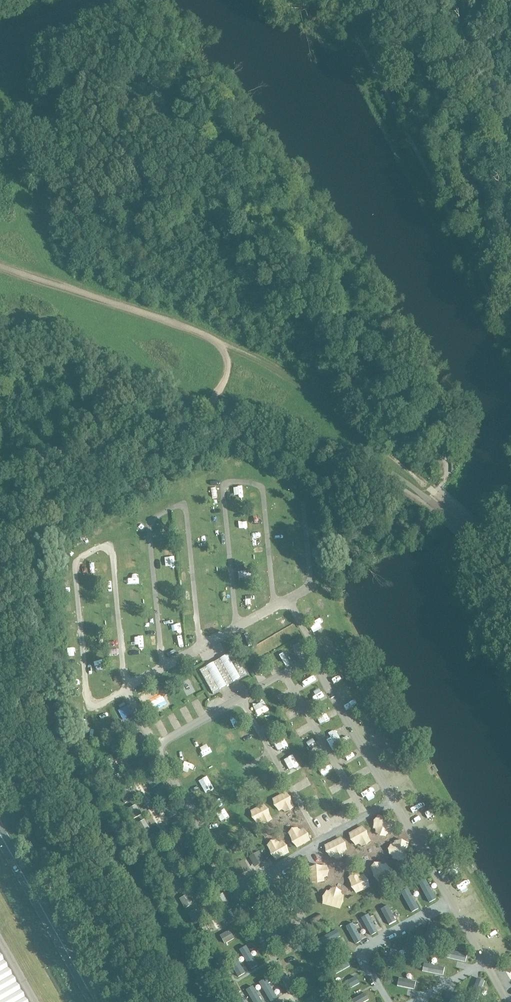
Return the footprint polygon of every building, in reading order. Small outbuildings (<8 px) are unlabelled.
[(282,661),(288,658),(287,654),(287,653),(285,648),(278,652),(282,661)] [(226,685),(226,686),(233,682),(233,681),(240,677),(240,678),(247,674),(234,651),(227,655),(220,659),(213,663),(214,663),(207,667),(200,671),(213,694),(220,690),(219,689),(226,685)] [(257,713),(269,709),(265,699),(254,703),(257,713)] [(273,719),(264,723),(268,733),(277,729),(273,719)] [(276,740),(281,749),(289,745),(284,736),(276,740)] [(137,745),(130,749),(134,758),(142,754),(137,745)] [(145,759),(138,764),(143,773),(150,768),(145,759)] [(110,760),(103,764),(108,773),(115,769),(110,760)] [(118,775),(111,779),(116,788),(124,784),(118,775)] [(154,775),(147,779),(152,788),(159,783),(154,775)] [(127,790),(120,794),(125,803),(132,799),(127,790)] [(163,790),(155,794),(161,803),(168,799),(163,790)] [(283,813),(296,803),(286,790),(273,800),(283,813)] [(261,818),(263,823),(273,820),(268,803),(251,809),(255,820),(261,818)] [(136,805),(129,810),(134,818),(141,814),(136,805)] [(171,805),(164,809),(169,818),(177,814),(171,805)] [(374,833),(393,836),(396,819),(377,816),(374,833)] [(145,820),(137,825),(142,833),(150,829),(145,820)] [(180,820),(173,824),(178,833),(185,829),(180,820)] [(290,832),(296,847),(312,840),(305,825),(290,832)] [(351,829),(354,846),(371,842),(367,826),(351,829)] [(153,835),(146,840),(151,848),(158,844),(153,835)] [(189,835),(181,839),(186,848),(194,844),(189,835)] [(269,841),(274,859),(290,854),(285,836),(269,841)] [(325,844),(333,860),(350,852),(342,836),(325,844)] [(391,859),(409,860),(409,840),(391,840),(391,859)] [(162,850),(154,855),(160,863),(167,859),(162,850)] [(197,850),(190,854),(195,863),(202,859),(197,850)] [(251,856),(256,865),(266,860),(261,850),(251,856)] [(389,860),(372,863),(375,877),(391,874),(389,860)] [(329,881),(328,864),(311,865),(312,882),(329,881)] [(170,865),(163,869),(168,878),(175,874),(170,865)] [(355,892),(371,887),(366,871),(350,876),(355,892)] [(214,879),(207,884),(212,893),(219,888),(214,879)] [(436,898),(425,879),(419,883),(430,902),(436,898)] [(179,880),(171,884),(177,893),(184,889),(179,880)] [(343,887),(327,888),(328,906),(344,906),(343,887)] [(419,908),(408,889),(401,893),(412,912),(419,908)] [(223,894),(215,898),(220,907),(228,903),(223,894)] [(187,895),(180,899),(185,908),(193,904),(187,895)] [(396,921),(387,905),(381,909),(390,925),(396,921)] [(196,910),(189,914),(194,923),(201,919),(196,910)] [(232,910),(224,914),(229,923),(237,919),(232,910)] [(378,932),(369,914),(362,918),(371,935),(378,932)] [(363,940),(354,922),(346,926),(356,943),(363,940)] [(205,925),(198,929),(202,938),(210,934),(205,925)] [(433,950),(438,929),(431,927),(426,949),(433,950)] [(234,938),(229,931),(221,936),(225,943),(234,938)] [(337,931),(317,941),(320,947),(340,937),(337,931)] [(412,962),(418,940),(411,938),(405,960),(412,962)] [(247,946),(240,950),(252,970),(258,966),(247,946)] [(393,973),(398,952),(391,950),(386,971),(393,973)] [(0,951),(0,1001),(29,1001),(0,951)] [(467,954),(447,951),(445,959),(465,963),(467,954)] [(234,954),(227,958),(239,978),(246,973),(234,954)] [(346,960),(327,971),(331,977),(350,966),(346,960)] [(220,963),(213,967),(225,986),(232,982),(220,963)] [(444,968),(424,964),(422,972),(443,976),(444,968)] [(355,976),(336,987),(340,994),(359,983),(355,976)] [(266,979),(259,983),(271,1001),(277,998),(266,979)] [(416,982),(399,979),(397,987),(414,990),(416,982)] [(484,981),(477,979),(470,1000),(477,1001),(484,981)] [(246,990),(253,1001),(262,1001),(253,987),(246,990)] [(349,1001),(363,1001),(369,999),(365,993),(349,1001)] [(460,995),(453,993),(450,1001),(458,1001),(460,995)]
